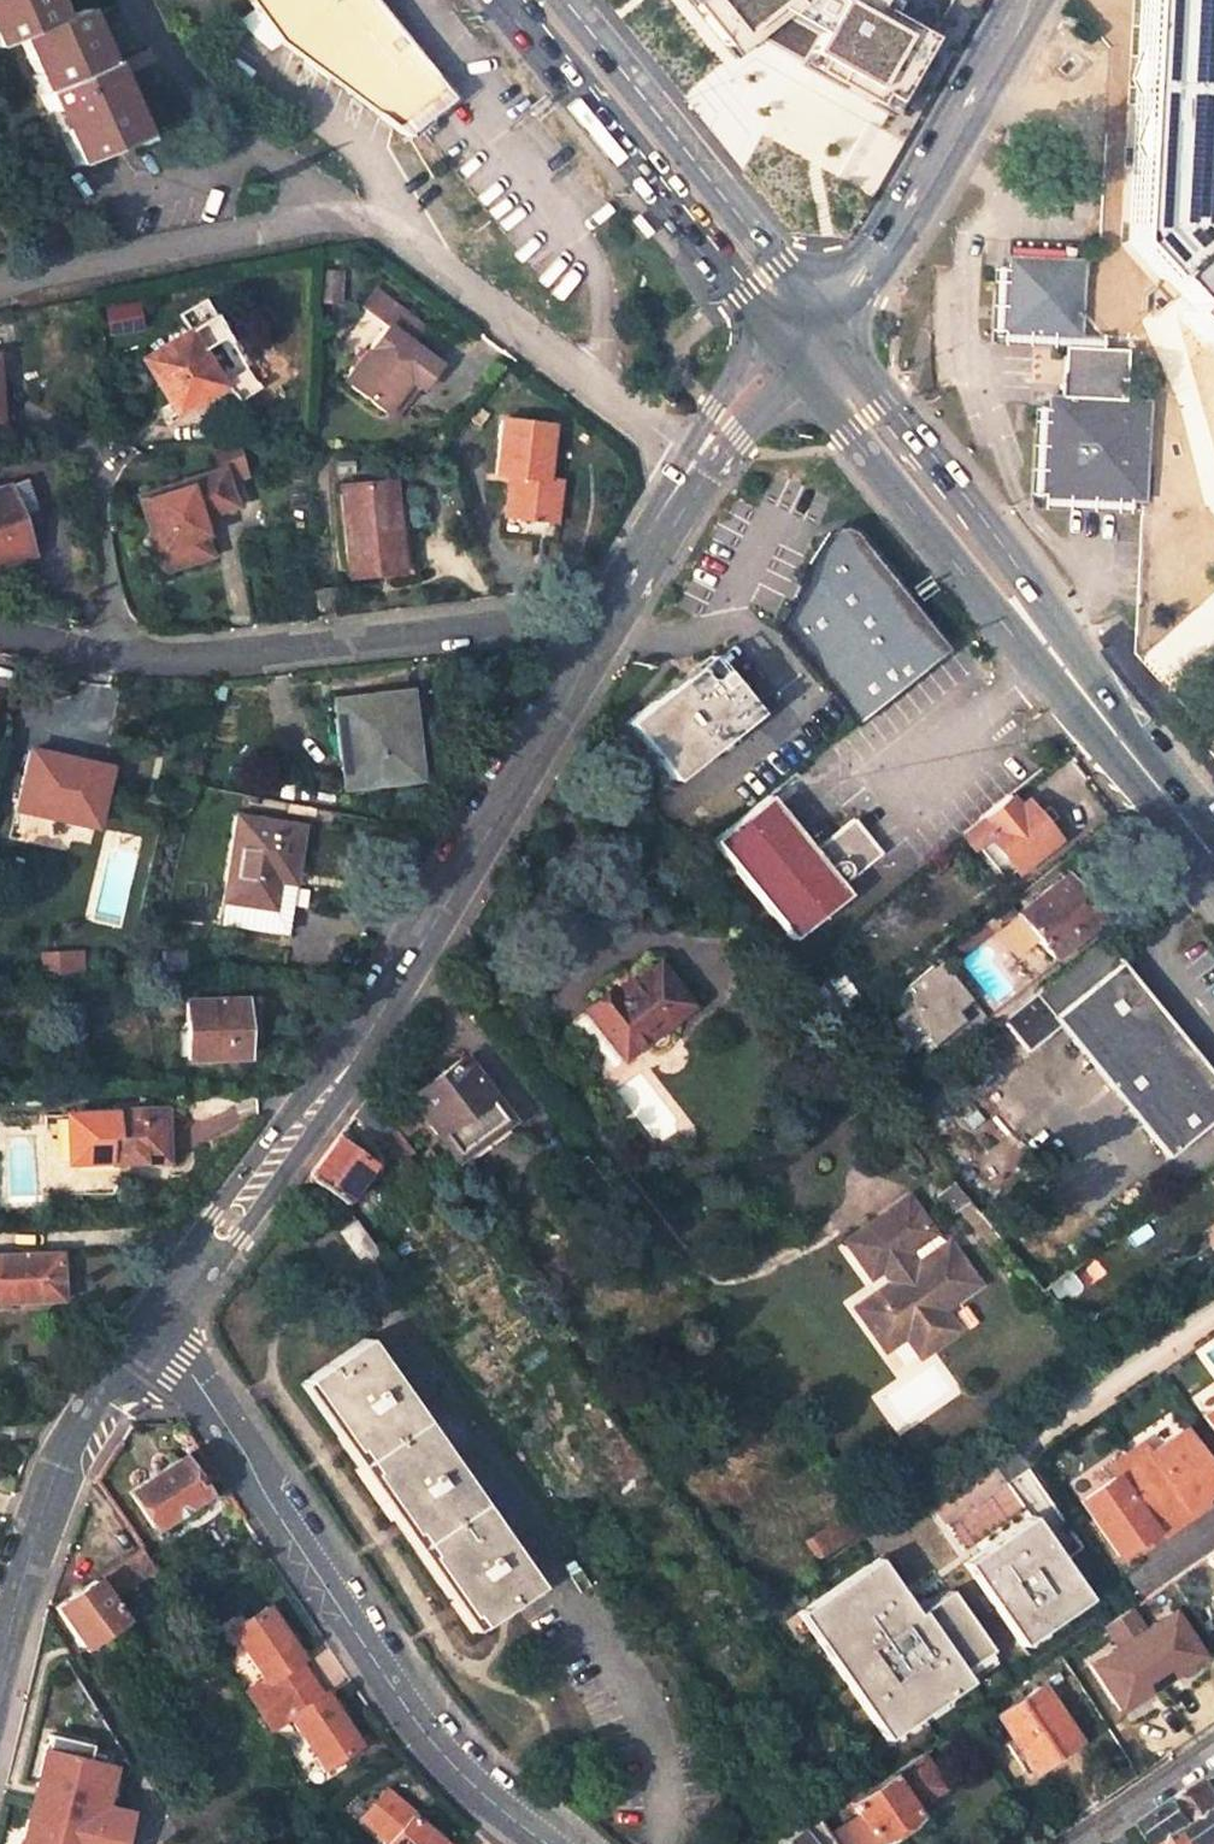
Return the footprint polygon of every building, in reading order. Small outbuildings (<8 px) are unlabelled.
[(18,38),(42,92),(37,94),(46,113),(49,111),(75,165),(130,143),(108,89),(105,91),(98,75),(107,72),(81,10),(49,24),(39,0),(0,0),(0,44),(18,38)] [(411,142),(452,107),(372,5),(368,0),(247,0),(254,10),(278,44),(411,142)] [(740,64),(771,40),(899,112),(941,38),(897,14),(903,4),(895,0),(689,0),(740,64)] [(1141,238),(1213,313),(1213,0),(1151,0),(1141,238)] [(238,23),(270,51),(278,44),(254,10),(238,23)] [(108,89),(114,87),(107,72),(98,75),(105,91),(108,89)] [(1081,323),(1084,262),(1008,256),(1008,268),(1005,331),(1092,336),(1092,323),(1081,323)] [(995,267),(994,331),(1005,331),(1008,268),(995,267)] [(318,301),(339,301),(341,273),(320,271),(318,301)] [(374,290),(362,306),(387,325),(345,381),(386,411),(409,383),(420,390),(440,365),(411,344),(424,327),(374,290)] [(223,385),(189,331),(141,358),(177,413),(223,385)] [(994,331),(993,343),(1005,343),(1005,331),(994,331)] [(1005,331),(1005,343),(1063,347),(1076,348),(1105,350),(1105,337),(1092,336),(1005,331)] [(1076,348),(1063,347),(1062,397),(1075,398),(1076,348)] [(1124,400),(1126,351),(1105,350),(1076,348),(1075,398),(1062,397),(1050,396),(1050,408),(1047,495),(1132,499),(1144,500),(1149,402),(1124,400)] [(1038,407),(1033,494),(1047,495),(1050,408),(1038,407)] [(553,426),(503,419),(496,476),(513,477),(512,484),(509,485),(505,516),(555,522),(561,481),(546,480),(553,426)] [(241,440),(217,443),(224,467),(228,484),(252,478),(241,440)] [(228,484),(224,467),(137,495),(161,571),(209,556),(198,523),(214,518),(215,509),(234,503),(228,484)] [(0,490),(0,563),(29,553),(19,522),(36,515),(23,482),(0,490)] [(340,488),(349,577),(400,572),(393,502),(391,482),(340,488)] [(1033,494),(1033,506),(1132,512),(1132,499),(1047,495),(1033,494)] [(413,576),(407,501),(393,502),(400,572),(400,577),(413,576)] [(215,509),(214,518),(237,512),(234,503),(215,509)] [(952,649),(860,530),(859,530),(850,526),(842,526),(838,528),(833,531),(826,538),(817,550),(813,558),(809,573),(800,596),(781,624),(859,724),(952,649)] [(314,590),(316,610),(336,608),(334,588),(314,590)] [(709,657),(694,669),(708,685),(722,673),(709,657)] [(674,781),(754,713),(722,673),(708,685),(694,669),(627,723),(674,781)] [(336,701),(348,785),(413,777),(405,715),(413,713),(410,692),(336,701)] [(31,750),(18,809),(74,822),(87,762),(31,750)] [(812,847),(787,814),(771,794),(713,840),(789,935),(847,889),(840,881),(880,850),(852,814),(812,847)] [(985,833),(1018,872),(1054,840),(1023,803),(1018,806),(1008,795),(981,817),(967,828),(978,840),(985,833)] [(237,815),(219,921),(284,933),(302,825),(237,815)] [(1041,938),(1056,957),(1101,919),(1089,905),(1095,897),(1074,872),(1065,879),(1064,876),(1019,912),(1023,917),(1041,938)] [(1004,923),(999,916),(990,923),(995,931),(1004,923)] [(1041,938),(1023,917),(1003,933),(1020,955),(1041,938)] [(995,931),(990,923),(955,952),(961,960),(996,931),(995,931)] [(1104,937),(1037,992),(1168,1156),(1213,1118),(1213,1074),(1104,937)] [(68,951),(44,952),(46,981),(69,980),(68,951)] [(961,1019),(953,1009),(968,997),(937,959),(890,999),(929,1046),(961,1019)] [(614,991),(589,1011),(626,1057),(652,1036),(649,1034),(689,1001),(659,964),(649,965),(636,975),(637,981),(619,996),(614,991)] [(834,990),(818,972),(804,984),(819,1002),(834,990)] [(842,1000),(834,990),(819,1002),(829,1012),(842,1000)] [(187,1002),(190,1059),(245,1055),(243,1035),(257,1034),(255,999),(187,1002)] [(838,1022),(851,1011),(842,1000),(829,1012),(838,1022)] [(492,1097),(464,1058),(386,1114),(404,1137),(426,1121),(436,1134),(441,1134),(456,1158),(507,1122),(490,1099),(492,1097)] [(355,1117),(378,1139),(387,1133),(399,1148),(406,1141),(404,1137),(386,1114),(371,1094),(355,1117)] [(73,1113),(73,1163),(166,1159),(164,1111),(73,1113)] [(341,1203),(369,1164),(338,1140),(309,1180),(341,1203)] [(959,1206),(961,1204),(965,1210),(971,1204),(955,1183),(940,1195),(953,1212),(959,1206)] [(894,1282),(860,1306),(887,1345),(905,1333),(919,1351),(920,1351),(954,1327),(940,1309),(977,1283),(949,1243),(918,1265),(906,1250),(934,1230),(927,1220),(909,1194),(848,1237),(874,1273),(883,1266),(884,1266),(891,1260),(903,1276),(895,1281),(894,1282)] [(1002,1245),(979,1215),(971,1204),(965,1210),(961,1204),(959,1206),(993,1252),(1002,1245)] [(354,1221),(336,1234),(355,1259),(361,1253),(366,1260),(376,1252),(354,1221)] [(61,1298),(59,1252),(0,1254),(0,1300),(61,1298)] [(884,1266),(895,1281),(903,1276),(891,1260),(884,1266)] [(303,1380),(474,1626),(535,1583),(362,1339),(303,1380)] [(35,1373),(36,1362),(18,1360),(16,1372),(35,1373)] [(1203,1417),(1213,1433),(1213,1409),(1203,1417)] [(1125,1456),(1167,1516),(1183,1505),(1186,1510),(1204,1499),(1213,1491),(1213,1474),(1184,1430),(1149,1454),(1142,1444),(1125,1456)] [(1125,1456),(1108,1468),(1116,1478),(1081,1501),(1119,1557),(1138,1544),(1155,1532),(1151,1527),(1167,1516),(1125,1456)] [(130,1493),(154,1530),(175,1516),(180,1524),(202,1509),(197,1500),(204,1495),(202,1491),(219,1479),(204,1458),(186,1470),(178,1460),(130,1493)] [(1167,1516),(1175,1527),(1190,1516),(1208,1504),(1204,1499),(1186,1510),(1183,1505),(1167,1516)] [(1063,1560),(1083,1546),(1053,1504),(1033,1517),(1063,1560)] [(959,1554),(1011,1642),(1083,1600),(1031,1512),(959,1554)] [(1138,1544),(1142,1550),(1159,1538),(1175,1527),(1167,1516),(1151,1527),(1155,1532),(1138,1544)] [(1205,1556),(1213,1550),(1213,1531),(1197,1543),(1205,1556)] [(143,1550),(127,1560),(142,1583),(158,1572),(143,1550)] [(1204,1558),(1213,1573),(1213,1551),(1204,1558)] [(793,1604),(875,1736),(996,1662),(947,1584),(908,1609),(874,1554),(793,1604)] [(142,1583),(127,1560),(105,1577),(120,1599),(142,1583)] [(96,1583),(57,1609),(83,1647),(122,1621),(96,1583)] [(247,1692),(259,1710),(309,1675),(297,1658),(299,1655),(265,1606),(230,1630),(264,1680),(247,1692)] [(1143,1717),(1109,1665),(1081,1683),(1117,1735),(1143,1717)] [(309,1675),(259,1710),(271,1728),(289,1715),(323,1766),(358,1742),(324,1691),(321,1693),(309,1675)] [(1023,1757),(1033,1771),(1076,1741),(1038,1686),(994,1717),(998,1721),(1011,1740),(1023,1757)] [(1011,1740),(998,1721),(984,1730),(997,1749),(1003,1745),(1011,1740)] [(1023,1757),(1011,1740),(1003,1745),(1015,1762),(1023,1757)] [(927,1772),(918,1757),(880,1784),(851,1801),(861,1815),(846,1826),(835,1811),(822,1819),(838,1843),(872,1843),(918,1813),(902,1789),(927,1772)] [(42,1760),(34,1795),(81,1805),(89,1771),(42,1760)] [(1209,1779),(1176,1802),(1204,1843),(1213,1843),(1213,1787),(1209,1779)] [(366,1819),(394,1841),(392,1843),(453,1843),(416,1815),(418,1812),(389,1790),(366,1819)] [(1159,1843),(1204,1843),(1176,1802),(1145,1823),(1159,1843)] [(785,1843),(838,1843),(822,1819),(793,1838),(785,1843)] [(78,1843),(125,1843),(125,1841),(115,1840),(116,1824),(81,1820),(78,1843)] [(1145,1823),(1133,1832),(1141,1843),(1156,1843),(1159,1843),(1145,1823)]
